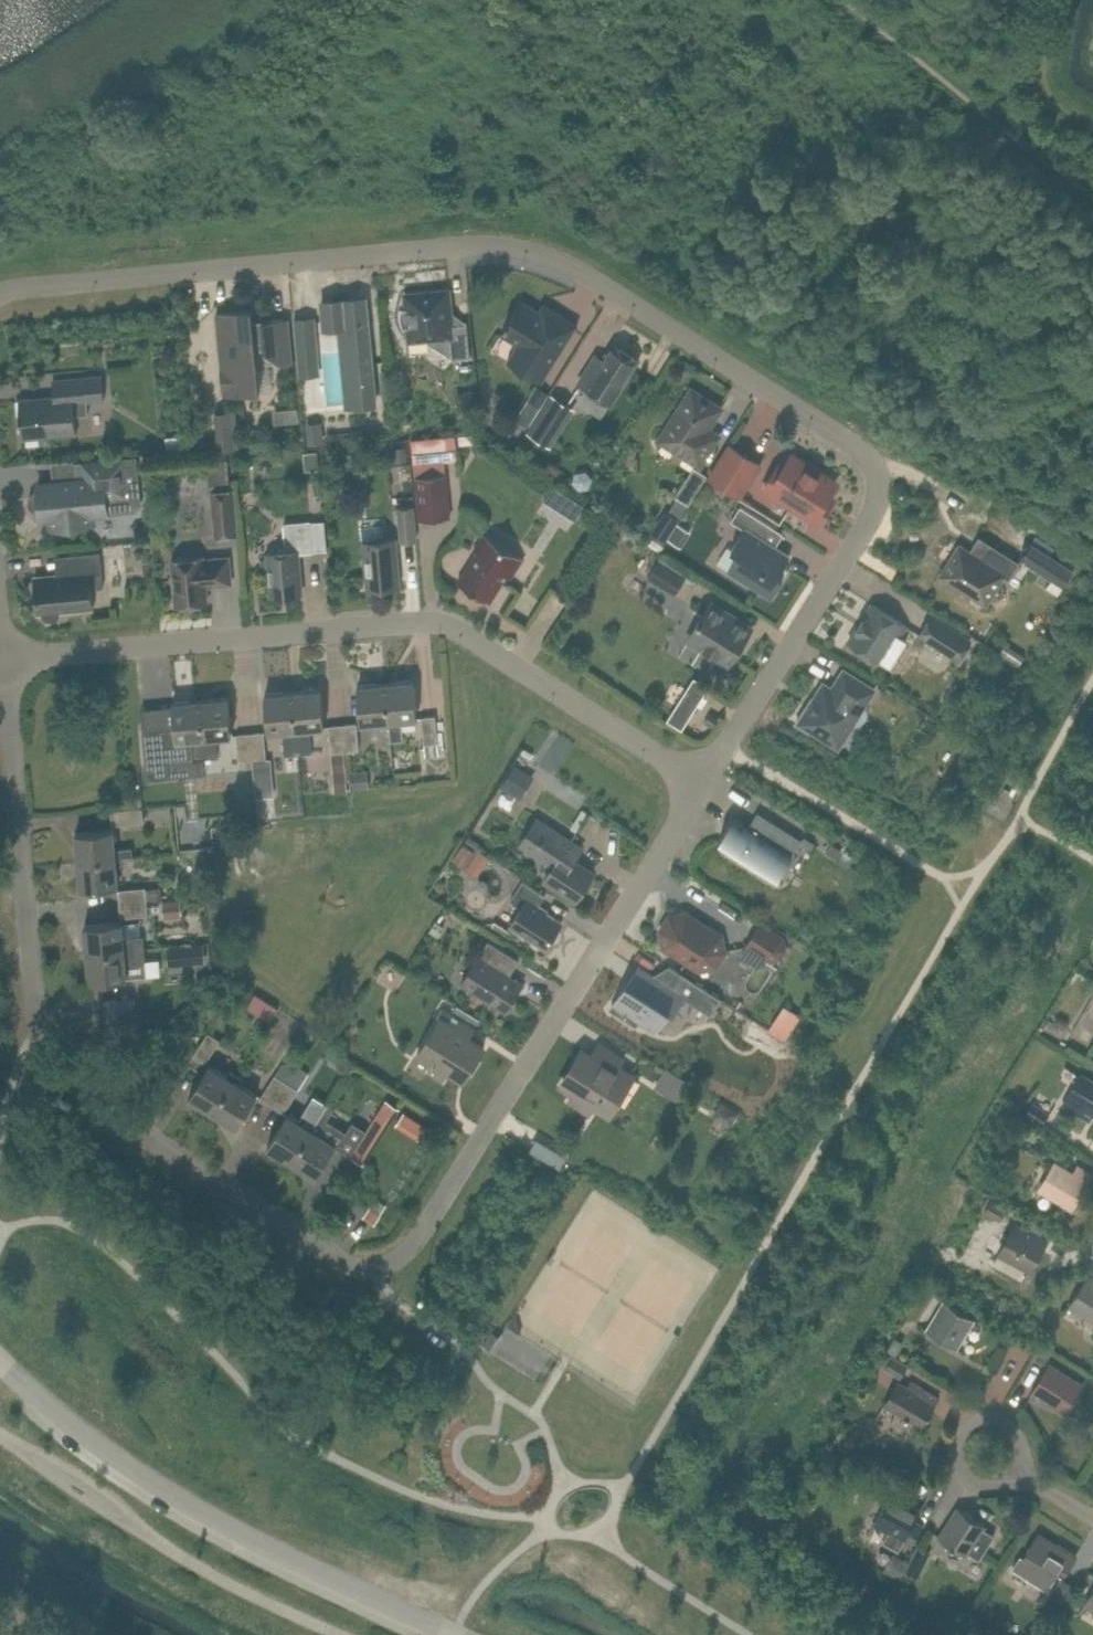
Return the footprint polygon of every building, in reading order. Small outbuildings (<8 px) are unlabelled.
[(401,323),(403,327),(408,325),(409,339),(427,337),(428,341),(453,356),(470,355),(466,319),(451,320),(448,287),(405,292),(406,306),(401,305),(400,309),(400,314),(400,318),(401,323)] [(365,296),(321,300),(324,326),(346,324),(353,404),(375,401),(365,296)] [(557,310),(552,318),(522,298),(501,332),(517,342),(507,359),(516,365),(541,381),(577,323),(557,310)] [(216,310),(224,393),(259,390),(256,352),(261,346),(280,363),(291,362),(287,316),(261,319),(261,320),(253,321),(251,307),(216,310)] [(320,374),(314,315),(292,317),(298,376),(320,374)] [(611,402),(639,357),(613,340),(601,359),(595,356),(579,382),(611,402)] [(22,437),(76,432),(75,414),(88,412),(87,399),(104,398),(101,374),(52,378),(54,394),(18,397),(22,437)] [(548,392),(536,384),(516,416),(528,424),(548,392)] [(662,437),(699,461),(716,434),(705,427),(718,406),(692,390),(662,437)] [(550,446),(575,407),(551,392),(526,431),(550,446)] [(298,421),(297,406),(281,407),(283,422),(298,421)] [(241,410),(220,410),(221,449),(242,448),(241,410)] [(323,440),(321,420),(305,422),(307,442),(323,440)] [(411,437),(412,450),(413,461),(412,461),(418,517),(450,514),(444,460),(457,459),(455,434),(411,437)] [(166,447),(170,447),(170,452),(181,451),(180,445),(181,445),(180,435),(165,436),(166,447)] [(762,463),(729,441),(706,475),(740,497),(762,463)] [(407,460),(405,445),(391,446),(392,461),(407,460)] [(357,463),(356,450),(344,451),(345,464),(357,463)] [(764,486),(813,517),(822,515),(831,500),(829,493),(834,485),(833,479),(795,455),(789,457),(779,472),(772,473),(764,486)] [(29,495),(29,500),(30,506),(35,509),(40,509),(40,516),(49,515),(50,520),(56,525),(87,522),(92,516),(92,511),(107,510),(105,494),(124,493),(141,502),(136,457),(121,459),(91,462),(93,477),(82,478),(37,483),(38,490),(33,491),(29,495)] [(692,466),(674,495),(687,503),(705,474),(692,466)] [(592,477),(585,469),(575,471),(572,481),(578,488),(589,487),(592,477)] [(312,479),(313,493),(321,492),(320,478),(312,479)] [(238,534),(233,486),(209,488),(213,536),(238,534)] [(416,539),(413,504),(396,506),(399,540),(416,539)] [(737,554),(728,568),(747,579),(771,595),(782,577),(777,574),(789,554),(764,538),(773,524),(740,504),(731,518),(744,527),(731,547),(729,549),(737,554)] [(271,594),(301,591),(297,551),(326,548),(324,518),(283,521),(286,550),(277,551),(272,547),(260,561),(269,568),(271,594)] [(690,529),(677,522),(668,538),(681,545),(690,529)] [(457,580),(490,600),(502,580),(507,583),(523,557),(484,532),(473,549),(476,550),(457,580)] [(366,585),(400,582),(396,537),(362,540),(366,585)] [(1062,585),(1073,568),(1030,540),(1019,557),(1062,585)] [(959,542),(939,573),(971,593),(981,578),(995,588),(1004,573),(1008,575),(1018,560),(991,543),(982,556),(959,542)] [(59,610),(59,609),(93,606),(91,586),(103,585),(100,550),(68,553),(69,572),(34,575),(38,611),(42,611),(42,613),(43,614),(44,615),(45,617),(46,617),(48,618),(49,618),(51,619),(52,618),(53,618),(55,617),(56,617),(57,615),(58,614),(59,613),(59,611),(59,610)] [(175,603),(207,600),(206,584),(231,582),(228,555),(203,557),(203,555),(171,558),(175,603)] [(687,574),(659,556),(647,576),(674,593),(687,574)] [(711,599),(687,637),(729,663),(752,625),(711,599)] [(887,647),(887,646),(895,634),(898,636),(906,624),(873,603),(872,603),(869,604),(865,611),(865,615),(857,628),(854,629),(849,636),(850,639),(849,640),(879,659),(880,658),(883,657),(887,650),(887,647)] [(972,638),(932,613),(918,634),(958,660),(972,638)] [(796,721),(809,729),(810,727),(833,742),(848,717),(856,722),(860,721),(866,712),(865,707),(862,706),(874,687),(844,668),(832,686),(823,681),(808,705),(806,704),(796,721)] [(413,679),(385,681),(389,725),(391,738),(402,737),(400,718),(417,716),(413,679)] [(381,726),(389,725),(385,681),(357,684),(361,722),(380,720),(381,726)] [(321,687),(292,690),(298,751),(311,750),(309,726),(324,725),(321,687)] [(298,751),(292,690),(264,692),(268,730),(282,729),(284,753),(298,751)] [(228,696),(199,699),(205,757),(216,756),(214,736),(231,734),(228,696)] [(142,729),(146,778),(152,778),(170,776),(169,775),(168,760),(204,757),(205,772),(206,777),(205,757),(199,699),(171,701),(172,704),(174,726),(158,728),(158,729),(149,730),(146,730),(146,729),(142,729)] [(421,715),(424,742),(425,754),(439,753),(435,714),(421,715)] [(356,721),(342,722),(345,749),(359,748),(356,721)] [(345,749),(342,722),(328,723),(331,750),(345,749)] [(263,730),(250,731),(252,758),(266,757),(263,730)] [(238,759),(252,758),(250,731),(236,732),(238,759)] [(259,763),(259,777),(246,777),(245,795),(279,796),(280,763),(259,763)] [(517,795),(530,774),(513,763),(500,784),(517,795)] [(348,787),(346,768),(332,769),(334,788),(335,788),(348,787)] [(368,785),(366,768),(349,770),(351,786),(368,785)] [(112,823),(143,820),(142,806),(111,809),(112,823)] [(588,811),(582,807),(569,826),(576,830),(588,811)] [(759,867),(767,870),(769,867),(779,874),(801,838),(758,810),(748,825),(733,815),(720,836),(729,843),(728,845),(731,848),(744,859),(759,867)] [(581,846),(556,830),(535,816),(517,844),(552,866),(545,877),(576,898),(593,871),(573,858),(581,846)] [(78,859),(121,855),(132,854),(131,846),(115,847),(113,827),(75,831),(78,859)] [(462,842),(452,857),(463,865),(473,849),(462,842)] [(121,855),(78,859),(81,887),(118,884),(116,863),(121,863),(121,855)] [(545,946),(562,920),(538,905),(545,893),(522,879),(510,899),(521,906),(510,924),(545,946)] [(118,888),(119,902),(146,899),(158,898),(157,886),(145,887),(145,885),(118,888)] [(147,913),(146,899),(119,902),(121,916),(147,913)] [(715,963),(724,949),(721,933),(704,923),(698,924),(679,912),(669,914),(660,928),(664,944),(699,966),(715,963)] [(445,924),(436,918),(429,929),(438,935),(445,924)] [(122,920),(84,923),(87,952),(144,946),(142,933),(123,935),(122,920)] [(786,947),(783,935),(760,920),(745,943),(768,958),(781,957),(786,947)] [(505,1010),(523,981),(504,969),(513,954),(488,939),(461,982),(505,1010)] [(209,960),(206,941),(169,947),(172,967),(209,960)] [(144,946),(87,952),(89,980),(127,976),(146,974),(145,958),(144,946)] [(706,987),(679,970),(669,985),(642,967),(632,982),(628,979),(611,1006),(636,1022),(639,1016),(656,1027),(669,1007),(673,1010),(683,995),(695,1003),(706,987)] [(137,1020),(134,994),(103,997),(106,1023),(137,1020)] [(473,1025),(480,1014),(458,1000),(451,1011),(473,1025)] [(791,1035),(805,1015),(788,1003),(773,1023),(791,1035)] [(474,1026),(461,1018),(442,1006),(437,1014),(441,1016),(418,1053),(433,1062),(429,1069),(442,1077),(448,1068),(463,1077),(483,1045),(468,1036),(474,1026)] [(205,1061),(219,1038),(208,1031),(193,1054),(205,1061)] [(607,1111),(631,1073),(618,1065),(616,1069),(584,1049),(562,1082),(575,1091),(571,1098),(590,1110),(594,1103),(607,1111)] [(667,1070),(644,1055),(631,1075),(655,1090),(667,1070)] [(260,1096),(272,1103),(294,1069),(282,1062),(260,1096)] [(212,1109),(236,1073),(229,1069),(226,1074),(209,1063),(189,1095),(212,1109)] [(305,1076),(294,1069),(272,1103),(284,1111),(305,1076)] [(242,1077),(236,1073),(212,1109),(237,1125),(257,1093),(239,1082),(242,1077)] [(1063,1102),(1089,1118),(1092,1112),(1092,1080),(1080,1073),(1063,1102)] [(291,1159),(315,1123),(327,1103),(314,1095),(299,1119),(288,1112),(267,1144),(291,1159)] [(385,1099),(365,1130),(351,1153),(364,1161),(398,1107),(385,1099)] [(720,1102),(712,1114),(729,1124),(736,1112),(720,1102)] [(1025,1115),(1041,1125),(1049,1112),(1032,1102),(1025,1115)] [(339,1145),(346,1134),(325,1121),(334,1107),(327,1103),(315,1123),(291,1159),(315,1174),(327,1156),(335,1143),(339,1145)] [(420,1139),(430,1125),(408,1109),(398,1123),(420,1139)] [(339,1145),(351,1153),(365,1130),(354,1122),(346,1134),(339,1145)] [(538,1138),(533,1149),(563,1163),(568,1151),(538,1138)] [(1071,1206),(1090,1174),(1076,1165),(1072,1172),(1055,1162),(1039,1187),(1071,1206)] [(992,1196),(984,1210),(1001,1219),(1008,1204),(992,1196)] [(385,1207),(373,1199),(363,1215),(375,1223),(385,1207)] [(1045,1239),(1040,1236),(1045,1227),(1026,1217),(1021,1226),(1016,1223),(1016,1222),(1015,1221),(993,1261),(994,1261),(1000,1251),(1029,1268),(1023,1277),(1024,1278),(1046,1239),(1045,1238),(1045,1239)] [(1088,1276),(1091,1271),(1090,1270),(1067,1308),(1068,1309),(1071,1304),(1092,1318),(1092,1279),(1088,1276)] [(924,1327),(957,1348),(975,1318),(942,1298),(924,1327)] [(895,1335),(887,1348),(895,1353),(902,1340),(895,1335)] [(1044,1363),(1051,1352),(1041,1346),(1034,1357),(1044,1363)] [(908,1364),(892,1354),(884,1367),(900,1377),(908,1364)] [(1065,1411),(1082,1384),(1049,1364),(1034,1387),(1053,1399),(1051,1402),(1065,1411)] [(908,1417),(921,1425),(939,1396),(917,1383),(913,1389),(897,1379),(883,1402),(905,1415),(904,1417),(907,1419),(908,1417)] [(882,1541),(898,1549),(904,1539),(912,1543),(923,1524),(914,1519),(921,1507),(891,1490),(873,1523),(887,1531),(882,1541)] [(994,1534),(983,1527),(985,1524),(957,1505),(938,1535),(966,1553),(968,1551),(979,1558),(994,1534)] [(1020,1555),(1013,1566),(1047,1588),(1054,1576),(1057,1570),(1064,1560),(1070,1564),(1076,1554),(1057,1542),(1056,1543),(1038,1532),(1023,1556),(1020,1555)] [(915,1575),(927,1552),(916,1547),(904,1570),(915,1575)] [(908,1560),(896,1553),(892,1551),(883,1568),(899,1577),(908,1560)] [(1075,1584),(1063,1577),(1053,1594),(1065,1601),(1075,1584)] [(1092,1611),(1092,1588),(1076,1615),(1077,1616),(1084,1605),(1092,1611)]
